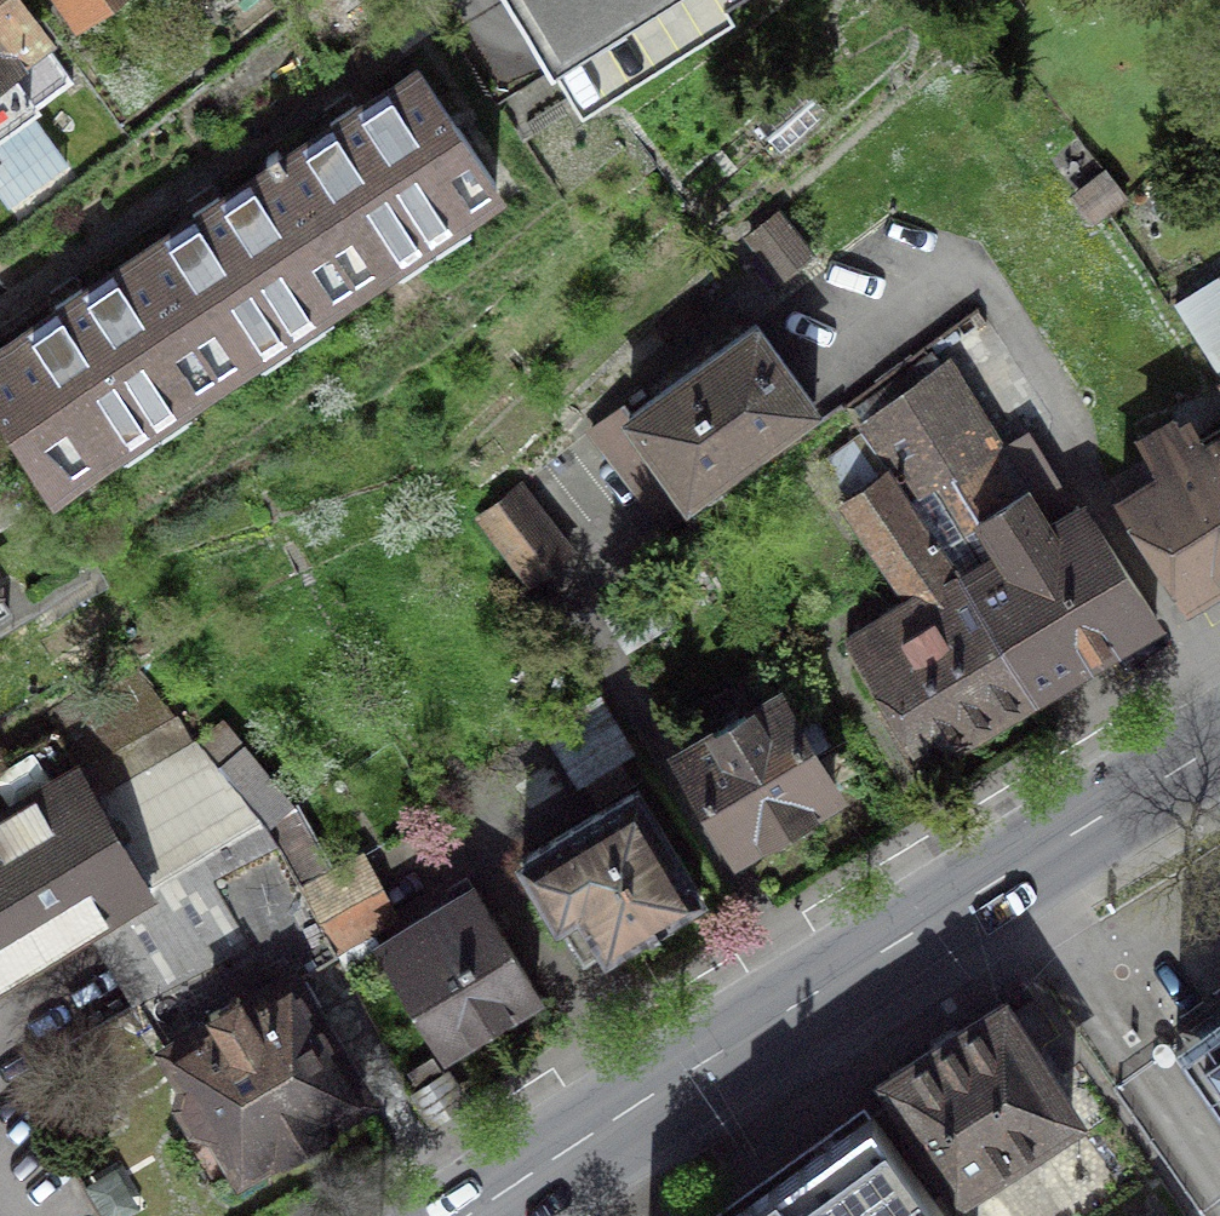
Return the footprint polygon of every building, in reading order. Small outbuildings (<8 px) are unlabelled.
[(98,85),(30,0),(0,0),(0,163),(98,85)] [(103,38),(152,0),(73,0),(103,38)] [(585,113),(733,19),(725,7),(736,0),(513,0),(585,113)] [(0,354),(0,401),(55,483),(499,185),(422,71),(0,354)] [(781,154),(829,113),(805,84),(756,125),(781,154)] [(1218,279),(1177,305),(1219,374),(1219,282),(1218,279)] [(630,401),(609,416),(643,464),(658,453),(689,496),(816,406),(757,324),(636,410),(630,401)] [(954,565),(1031,692),(1157,617),(1093,518),(1060,538),(950,367),(862,431),(890,471),(956,564),(954,565)] [(1219,579),(1219,441),(1206,449),(1189,422),(1179,428),(1174,420),(1144,438),(1166,473),(1125,498),(1188,599),(1219,579)] [(847,645),(916,761),(1031,692),(954,565),(956,564),(890,471),(847,501),(914,599),(858,633),(860,637),(847,645)] [(530,493),(487,526),(536,590),(579,557),(530,493)] [(661,595),(614,622),(634,659),(682,632),(661,595)] [(600,695),(543,730),(579,787),(635,752),(600,695)] [(719,731),(683,753),(740,848),(771,829),(781,846),(812,827),(803,811),(834,792),(778,697),(752,712),(750,709),(717,728),(719,731)] [(92,920),(149,885),(101,806),(56,733),(0,764),(0,975),(92,920)] [(142,1001),(190,1081),(185,1100),(198,1122),(217,1127),(242,1169),(365,1097),(295,980),(338,954),(334,945),(305,890),(267,824),(203,745),(101,806),(149,885),(92,920),(140,1002),(142,1001)] [(702,893),(638,790),(524,859),(585,957),(605,945),(607,950),(639,931),(640,933),(671,914),(670,912),(702,893)] [(305,890),(334,945),(379,921),(366,896),(379,889),(363,859),(305,890)] [(474,889),(383,944),(446,1048),(537,993),(474,889)] [(1175,1031),(1219,1094),(1219,999),(1175,1031)] [(1073,1112),(1003,1003),(890,1075),(959,1184),(1073,1112)] [(731,1215),(944,1215),(873,1116),(731,1215)]
